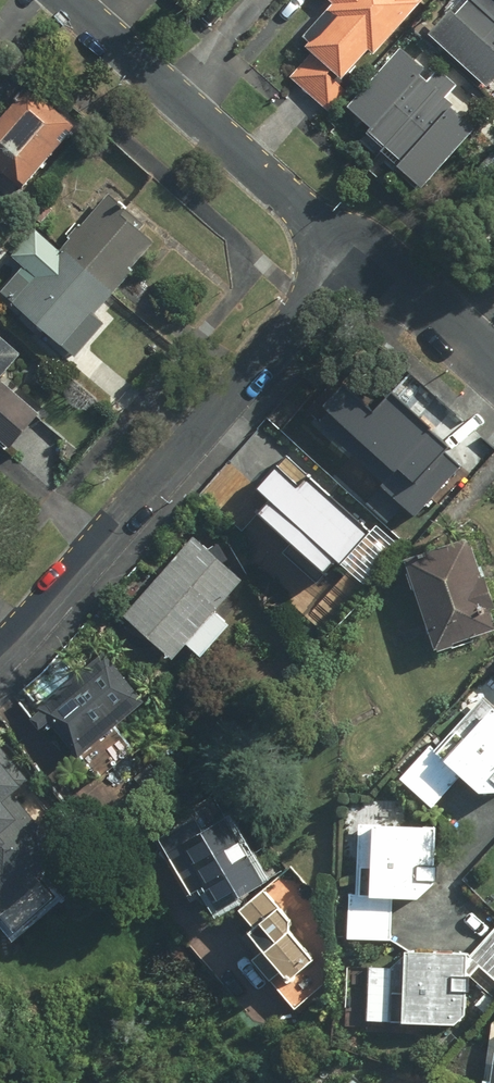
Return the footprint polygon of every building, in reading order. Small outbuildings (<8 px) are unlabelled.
[(316,50),(292,77),(334,114),(346,101),(372,124),(361,137),(383,157),(388,151),(429,188),(483,127),(449,97),(459,86),(441,70),(436,76),(395,41),(431,0),(335,0),(338,3),(305,41),(316,50)] [(493,85),(493,0),(461,0),(432,32),(493,86),(493,85)] [(24,188),(83,126),(40,85),(9,117),(4,113),(0,117),(0,165),(24,188)] [(19,256),(28,263),(5,290),(72,347),(82,355),(111,321),(101,313),(161,243),(105,196),(62,246),(43,229),(19,256)] [(0,331),(0,446),(10,455),(45,413),(4,379),(26,352),(0,331)] [(361,364),(315,414),(386,479),(369,498),(392,518),(407,502),(416,510),(464,458),(361,364)] [(241,484),(351,578),(392,530),(282,436),(241,484)] [(128,615),(178,660),(193,642),(210,657),(238,625),(222,611),(250,579),(200,535),(128,615)] [(492,575),(486,577),(474,538),(412,557),(442,651),(493,635),(493,582),(492,575)] [(35,717),(50,733),(58,726),(105,777),(141,744),(124,725),(151,701),(107,652),(35,717)] [(440,749),(434,743),(407,773),(440,805),(466,775),(487,792),(493,792),(493,714),(471,738),(465,732),(445,753),(440,749)] [(19,932),(60,895),(44,878),(73,851),(36,810),(29,816),(15,800),(36,781),(0,741),(0,911),(19,932)] [(354,845),(363,845),(361,893),(352,892),(350,939),(395,941),(397,897),(425,898),(443,880),(445,880),(446,863),(441,863),(442,826),(403,824),(404,804),(365,803),(364,822),(355,822),(354,845)] [(223,904),(229,900),(232,906),(272,881),(233,817),(213,830),(205,818),(167,841),(198,891),(210,883),(223,904)] [(270,887),(244,907),(259,924),(248,934),(265,952),(255,960),(274,982),(276,981),(302,1011),(342,975),(301,929),(309,922),(291,901),(286,905),(270,887)] [(371,1019),(462,1023),(471,1015),(473,955),(411,953),(394,967),(373,967),(371,1019)]
